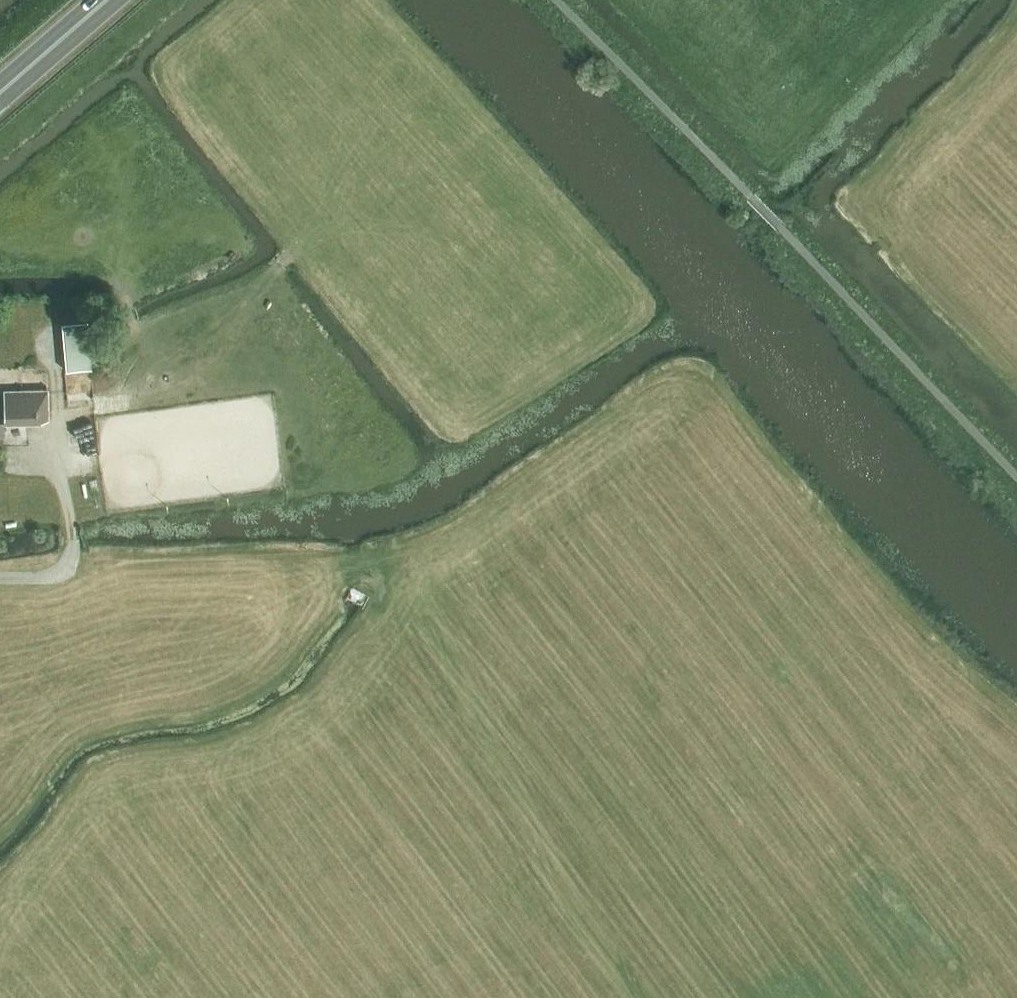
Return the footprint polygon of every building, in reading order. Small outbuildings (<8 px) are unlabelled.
[(66,370),(90,368),(86,320),(62,322),(66,370)] [(3,436),(3,422),(48,421),(48,389),(3,390),(3,407),(0,407),(0,436),(3,436)]
